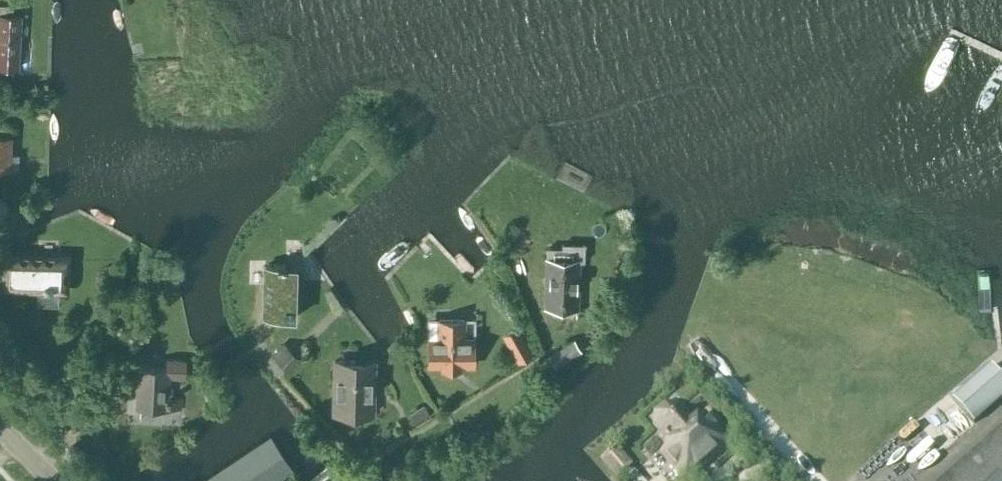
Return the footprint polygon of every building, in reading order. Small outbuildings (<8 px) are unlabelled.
[(20,13),(12,13),(12,3),(0,3),(0,65),(17,66),(20,13)] [(11,136),(0,135),(0,166),(5,166),(6,159),(10,157),(11,136)] [(576,252),(544,250),(542,308),(574,309),(576,252)] [(0,251),(0,291),(70,293),(71,253),(0,251)] [(295,280),(295,267),(265,267),(264,314),(295,314),(295,294),(304,294),(304,280),(295,280)] [(461,320),(436,320),(436,340),(426,340),(426,365),(440,365),(440,368),(457,368),(457,365),(471,365),(471,340),(461,340),(461,320)] [(529,354),(519,337),(505,345),(515,362),(529,354)] [(576,352),(570,342),(546,356),(552,366),(576,352)] [(290,347),(277,347),(277,364),(290,364),(290,347)] [(182,407),(182,397),(168,397),(169,377),(185,377),(186,358),(165,358),(165,367),(138,366),(136,406),(182,407)] [(376,359),(332,358),(331,414),(375,415),(376,359)] [(993,367),(953,402),(975,427),(1001,404),(1001,378),(993,367)] [(431,415),(424,403),(408,412),(416,424),(431,415)] [(664,403),(653,413),(652,428),(666,444),(663,447),(664,449),(658,455),(681,480),(689,480),(732,443),(705,412),(698,419),(696,416),(693,419),(679,404),(664,403)] [(938,480),(1001,480),(1001,425),(938,480)] [(260,441),(283,474),(293,468),(270,434),(260,441)] [(251,447),(274,480),(283,474),(260,441),(251,447)] [(633,464),(616,445),(599,460),(617,479),(633,464)] [(261,480),(273,480),(274,480),(251,447),(242,453),(261,480)] [(750,465),(738,451),(729,459),(738,469),(724,480),(759,480),(764,477),(753,463),(750,465)] [(248,480),(261,480),(242,453),(233,459),(248,480)] [(235,480),(248,480),(233,459),(224,465),(235,480)] [(222,480),(235,480),(224,465),(215,471),(222,480)] [(209,480),(222,480),(215,471),(206,477),(209,480)]
